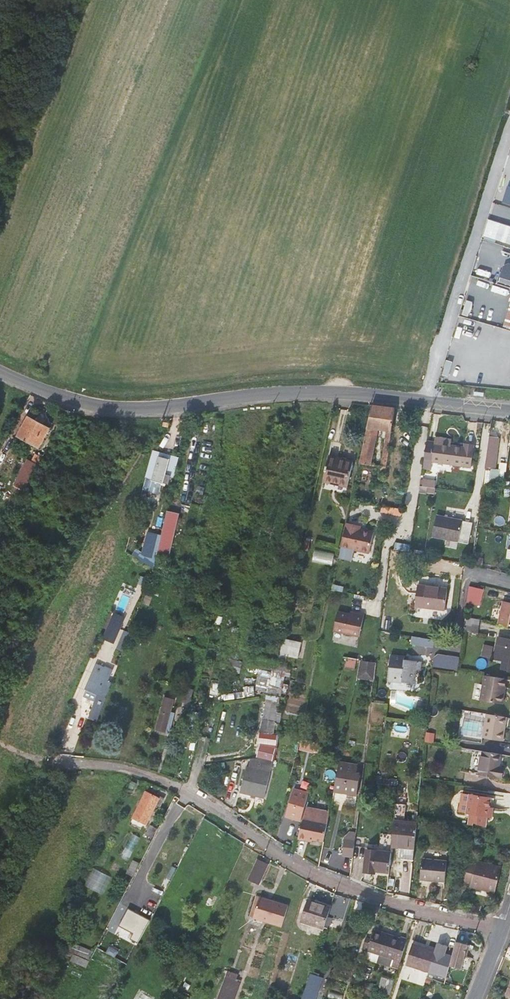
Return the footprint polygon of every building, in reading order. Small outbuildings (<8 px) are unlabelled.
[(509,245),(509,224),(488,218),(483,238),(509,245)] [(504,265),(499,282),(509,285),(509,266),(504,265)] [(47,360),(37,356),(32,365),(43,369),(47,360)] [(501,361),(499,377),(509,378),(509,362),(501,361)] [(385,472),(396,407),(371,404),(368,421),(363,443),(359,463),(370,465),(378,430),(384,431),(383,436),(385,437),(380,472),(385,472)] [(39,448),(51,427),(29,415),(18,436),(39,448)] [(490,436),(487,452),(496,453),(498,437),(490,436)] [(435,441),(428,440),(423,467),(431,468),(432,460),(471,466),(474,448),(452,444),(444,443),(445,438),(436,437),(435,441)] [(22,477),(30,482),(45,454),(38,449),(22,477)] [(169,454),(153,450),(145,482),(143,487),(159,491),(161,482),(168,484),(171,471),(173,471),(176,459),(168,457),(169,454)] [(324,479),(348,485),(353,461),(329,456),(324,479)] [(500,467),(491,468),(492,480),(501,479),(500,467)] [(436,481),(422,478),(421,485),(427,486),(435,487),(436,481)] [(162,534),(160,545),(171,548),(176,530),(172,529),(176,511),(168,509),(162,534)] [(434,536),(468,543),(472,522),(438,515),(434,536)] [(361,526),(346,522),(341,547),(369,553),(374,532),(360,529),(361,526)] [(472,522),(468,543),(474,545),(477,527),(477,524),(472,522)] [(149,542),(148,547),(140,559),(153,567),(154,568),(156,559),(160,545),(162,534),(149,531),(146,542),(149,542)] [(313,561),(333,564),(335,552),(316,549),(313,561)] [(483,557),(473,556),(472,564),(481,567),(483,557)] [(156,559),(154,568),(171,577),(173,568),(156,559)] [(415,606),(445,609),(447,588),(418,585),(415,606)] [(487,588),(471,585),(468,601),(483,604),(487,588)] [(509,625),(509,602),(502,600),(498,622),(509,625)] [(281,618),(282,608),(270,607),(269,617),(281,618)] [(350,614),(338,611),(334,631),(359,636),(364,614),(356,612),(355,615),(350,614)] [(111,615),(102,637),(110,640),(119,618),(111,615)] [(466,616),(463,629),(477,632),(479,619),(468,616),(466,616)] [(509,669),(509,638),(499,636),(494,657),(498,658),(497,662),(503,663),(502,667),(509,669)] [(301,642),(283,639),(279,659),(285,661),(286,661),(288,656),(297,658),(301,642)] [(483,655),(492,657),(494,646),(485,644),(483,655)] [(435,658),(433,666),(458,670),(460,657),(439,654),(435,658)] [(346,655),(344,665),(354,667),(356,657),(346,655)] [(392,655),(389,680),(405,682),(405,680),(411,681),(417,675),(417,670),(422,670),(423,661),(407,659),(407,656),(392,655)] [(374,662),(360,660),(356,683),(371,686),(374,662)] [(106,686),(113,670),(105,666),(104,668),(97,665),(83,698),(95,703),(91,712),(100,715),(101,711),(106,698),(104,697),(108,687),(106,686)] [(269,692),(270,686),(282,689),(285,672),(260,667),(256,690),(269,692)] [(501,686),(504,686),(505,678),(485,675),(482,700),(502,703),(504,694),(503,693),(500,693),(501,686)] [(190,702),(193,690),(186,688),(182,700),(190,702)] [(272,733),(281,695),(270,693),(260,730),(272,733)] [(171,711),(174,699),(166,696),(157,729),(169,732),(175,712),(171,711)] [(502,740),(503,731),(501,730),(503,715),(485,712),(484,720),(481,736),(502,740)] [(300,745),(309,748),(311,740),(301,738),(300,745)] [(260,757),(274,760),(276,752),(262,749),(260,757)] [(480,774),(500,777),(502,766),(500,766),(502,753),(484,750),(480,774)] [(252,793),(256,794),(264,796),(274,760),(260,757),(258,756),(251,757),(249,765),(247,765),(241,790),(252,793)] [(357,766),(340,763),(336,780),(334,789),(356,793),(359,775),(356,774),(357,766)] [(293,789),(291,797),(297,799),(299,790),(293,789)] [(297,799),(291,797),(286,816),(300,820),(308,793),(299,790),(297,799)] [(160,807),(163,800),(146,791),(143,798),(140,796),(136,805),(138,806),(134,815),(147,821),(156,805),(160,807)] [(487,805),(488,796),(469,793),(460,792),(458,811),(469,812),(468,823),(473,824),(474,823),(485,827),(486,815),(490,815),(491,806),(487,805)] [(306,836),(312,838),(324,840),(328,821),(303,815),(298,837),(305,839),(306,836)] [(401,859),(413,860),(417,822),(394,820),(392,838),(391,845),(402,846),(401,859)] [(152,837),(157,827),(150,824),(145,833),(152,837)] [(342,854),(353,855),(355,839),(344,837),(342,854)] [(375,870),(389,872),(390,859),(391,852),(366,849),(364,871),(375,872),(375,870)] [(421,877),(445,880),(447,860),(423,857),(421,877)] [(247,879),(253,881),(260,865),(262,861),(256,858),(247,879)] [(126,873),(132,876),(139,863),(133,859),(126,873)] [(501,867),(477,860),(476,863),(471,882),(471,885),(495,892),(501,867)] [(260,865),(253,881),(259,884),(267,864),(262,861),(260,865)] [(461,880),(471,882),(476,863),(466,861),(461,880)] [(102,893),(111,876),(96,868),(87,885),(102,893)] [(253,917),(260,896),(258,895),(251,916),(253,917)] [(289,905),(260,896),(253,917),(282,926),(289,905)] [(307,900),(301,921),(324,928),(331,908),(307,900)] [(138,944),(151,919),(128,907),(118,926),(132,933),(129,939),(138,944)] [(324,928),(301,921),(300,923),(323,930),(324,928)] [(375,929),(372,939),(370,945),(368,950),(394,958),(393,960),(400,962),(408,939),(400,936),(400,938),(375,929)] [(456,940),(449,965),(461,968),(464,956),(467,954),(469,947),(467,944),(456,940)] [(75,951),(90,957),(92,950),(70,941),(67,947),(71,949),(75,951)] [(412,946),(436,954),(436,951),(413,943),(412,946)] [(430,971),(436,954),(412,946),(406,962),(430,971)] [(86,967),(91,957),(90,957),(75,951),(71,960),(86,967)] [(72,972),(80,977),(83,972),(74,967),(72,972)] [(435,979),(438,981),(441,972),(434,969),(431,978),(435,979)] [(241,975),(228,970),(219,998),(233,998),(241,975)] [(318,976),(311,973),(303,998),(316,998),(319,989),(314,988),(318,976)] [(382,977),(379,988),(390,992),(393,980),(382,977)] [(442,991),(445,983),(444,983),(438,981),(435,979),(432,987),(442,991)]
